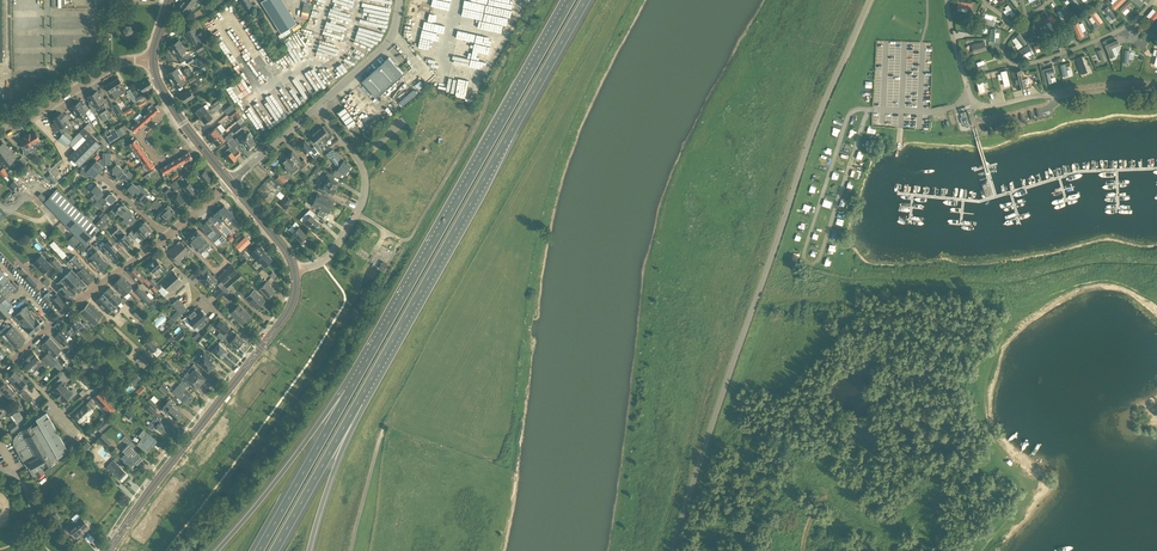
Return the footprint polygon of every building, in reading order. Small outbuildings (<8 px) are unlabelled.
[(192,6),(196,0),(180,0),(179,1),(181,2),(178,6),(186,13),(189,10),(192,6)] [(251,5),(249,0),(241,0),(240,0),(245,8),(251,5)] [(261,2),(280,32),(296,23),(282,0),(263,0),(261,2)] [(1018,7),(1013,0),(1007,0),(1014,10),(1018,7)] [(1076,0),(1070,0),(1079,12),(1083,9),(1076,0)] [(1123,0),(1114,0),(1110,4),(1114,8),(1123,0)] [(1131,2),(1129,0),(1127,0),(1119,8),(1122,11),(1131,2)] [(301,10),(307,12),(310,3),(303,2),(301,10)] [(1012,18),(1016,15),(1008,5),(1005,9),(1012,18)] [(1103,9),(1112,18),(1116,15),(1107,5),(1103,9)] [(1067,19),(1071,17),(1063,6),(1059,9),(1067,19)] [(1098,24),(1103,21),(1094,9),(1089,12),(1098,24)] [(1156,16),(1156,10),(1155,9),(1147,19),(1152,22),(1156,16)] [(1052,14),(1047,17),(1054,29),(1059,26),(1052,14)] [(993,25),(994,20),(981,15),(980,20),(993,25)] [(1039,21),(1034,23),(1038,34),(1043,32),(1039,21)] [(1078,37),(1084,35),(1078,21),(1072,23),(1078,37)] [(133,31),(130,25),(125,25),(122,30),(124,35),(130,35),(133,31)] [(970,32),(981,34),(982,26),(971,25),(970,32)] [(189,30),(196,41),(198,40),(200,42),(205,39),(204,36),(201,32),(198,34),(194,27),(189,30)] [(1065,43),(1070,41),(1065,29),(1061,31),(1065,43)] [(196,41),(189,30),(184,33),(191,44),(196,41)] [(1022,45),(1026,42),(1018,32),(1015,35),(1022,45)] [(210,37),(209,38),(206,40),(205,40),(209,46),(209,45),(212,48),(216,45),(210,37)] [(1052,50),(1057,48),(1053,37),(1048,39),(1052,50)] [(1119,44),(1117,39),(1105,44),(1110,57),(1114,55),(1111,47),(1119,44)] [(179,40),(174,43),(180,53),(183,56),(187,54),(186,53),(185,53),(184,51),(185,50),(179,40)] [(986,49),(984,40),(970,43),(973,53),(986,49)] [(1149,42),(1144,51),(1150,54),(1155,46),(1149,42)] [(174,43),(170,46),(176,56),(177,55),(179,59),(183,56),(180,53),(174,43)] [(1020,55),(1031,49),(1028,44),(1018,50),(1020,55)] [(201,50),(198,45),(194,47),(197,52),(200,50),(202,53),(206,50),(205,48),(201,50)] [(1106,59),(1101,48),(1096,50),(1102,61),(1106,59)] [(167,51),(163,53),(167,60),(171,57),(167,51)] [(1087,71),(1081,55),(1075,57),(1081,73),(1087,71)] [(403,74),(389,57),(362,81),(376,97),(403,74)] [(976,61),(978,71),(987,69),(985,59),(976,61)] [(1053,71),(1052,66),(1042,68),(1046,83),(1051,81),(1049,73),(1053,71)] [(180,75),(176,68),(175,69),(174,69),(172,70),(172,71),(167,74),(171,81),(180,75)] [(1006,68),(1000,70),(1004,85),(1010,84),(1006,68)] [(1025,85),(1021,68),(1011,71),(1015,88),(1025,85)] [(274,88),(290,110),(291,110),(319,90),(316,91),(337,76),(336,72),(321,75),(321,79),(318,81),(315,81),(314,80),(309,80),(308,79),(305,79),(299,71),(293,75),(295,82),(298,86),(295,88),(290,89),(288,90),(286,87),(283,89),(279,85),(274,88)] [(995,73),(984,75),(988,94),(998,92),(995,73)] [(985,90),(981,74),(975,76),(979,91),(985,90)] [(180,75),(171,81),(175,88),(184,82),(180,75)] [(118,77),(111,81),(116,88),(115,88),(120,96),(126,92),(125,91),(126,90),(118,77)] [(197,86),(196,85),(202,82),(201,80),(203,79),(202,77),(199,79),(194,82),(187,86),(188,89),(180,95),(182,98),(182,99),(183,101),(184,101),(185,102),(194,96),(191,92),(194,90),(193,89),(197,86)] [(147,78),(138,84),(139,84),(136,86),(139,90),(141,89),(143,92),(152,86),(147,78)] [(116,88),(111,81),(105,86),(112,98),(116,96),(112,90),(115,88),(116,88)] [(138,102),(136,100),(130,89),(126,91),(133,102),(135,104),(137,102),(138,102)] [(92,94),(108,121),(109,121),(104,113),(107,111),(103,105),(104,105),(102,101),(103,101),(104,101),(103,100),(104,100),(100,93),(98,95),(96,91),(92,94)] [(138,102),(140,100),(144,98),(146,97),(144,93),(135,98),(136,100),(138,102)] [(108,121),(92,94),(87,96),(89,99),(87,100),(90,104),(88,104),(93,111),(96,109),(100,115),(101,115),(106,123),(108,121)] [(200,117),(219,103),(221,102),(219,99),(216,101),(214,103),(213,103),(210,106),(211,107),(208,109),(208,108),(208,106),(207,105),(205,104),(203,106),(195,112),(200,117)] [(285,115),(288,113),(280,99),(277,100),(285,115)] [(80,101),(75,104),(83,117),(85,120),(85,119),(87,122),(91,120),(88,115),(91,113),(86,105),(83,107),(80,101)] [(117,103),(116,104),(113,106),(117,114),(118,114),(122,111),(117,103)] [(222,107),(219,103),(200,117),(204,123),(212,117),(210,115),(222,107)] [(83,117),(75,104),(70,107),(77,117),(79,119),(83,117)] [(231,104),(224,110),(227,114),(234,108),(231,104)] [(155,105),(148,111),(153,116),(159,110),(155,105)] [(255,107),(251,109),(265,130),(269,128),(255,107)] [(228,113),(228,114),(231,117),(234,115),(237,119),(240,116),(234,108),(228,113)] [(337,113),(348,128),(355,122),(344,108),(337,113)] [(153,116),(148,111),(142,116),(147,121),(153,116)] [(965,111),(960,112),(964,127),(969,125),(965,111)] [(56,116),(65,130),(71,127),(68,123),(69,122),(66,117),(64,119),(61,113),(56,116)] [(270,126),(272,124),(266,115),(264,117),(270,126)] [(65,130),(56,116),(52,118),(55,124),(52,126),(55,131),(58,129),(61,133),(65,130)] [(142,116),(136,122),(141,127),(147,121),(142,116)] [(141,127),(136,122),(130,127),(134,132),(141,127)] [(85,126),(84,128),(91,134),(91,133),(94,131),(87,124),(85,126)] [(212,140),(220,134),(225,129),(220,124),(217,126),(207,134),(212,140)] [(316,131),(322,139),(326,136),(328,138),(333,135),(330,130),(325,124),(320,128),(316,131)] [(115,130),(119,137),(129,131),(125,125),(115,130)] [(90,134),(91,134),(84,128),(79,132),(86,139),(90,134)] [(36,143),(37,144),(38,146),(41,144),(38,141),(39,140),(33,130),(29,133),(36,143)] [(62,134),(57,139),(66,146),(69,143),(75,149),(69,156),(79,166),(101,145),(90,134),(86,139),(79,132),(73,138),(70,141),(66,137),(69,135),(65,131),(62,134)] [(245,131),(241,134),(251,147),(255,143),(251,138),(253,136),(250,132),(247,134),(245,131)] [(322,139),(316,131),(312,134),(313,135),(310,137),(313,140),(310,142),(314,147),(320,153),(323,151),(319,147),(322,145),(319,142),(322,139)] [(29,133),(23,137),(32,150),(33,152),(36,150),(35,148),(34,146),(37,144),(36,143),(29,133)] [(108,144),(111,142),(106,134),(102,137),(108,144)] [(225,140),(220,134),(212,140),(217,146),(225,140)] [(251,147),(241,134),(235,139),(242,148),(245,147),(247,150),(251,147)] [(32,150),(23,137),(20,139),(23,145),(20,146),(23,151),(23,154),(24,155),(29,152),(32,150)] [(134,151),(140,146),(136,139),(135,140),(133,137),(130,139),(132,142),(129,144),(134,151)] [(232,138),(228,141),(227,142),(231,147),(225,151),(227,154),(225,156),(231,163),(236,158),(236,157),(240,154),(238,151),(235,147),(238,145),(232,138)] [(320,153),(314,147),(311,149),(304,141),(298,146),(305,154),(308,151),(314,158),(320,153)] [(9,163),(15,158),(2,142),(0,144),(0,151),(9,163)] [(145,152),(140,146),(134,151),(138,157),(145,152)] [(343,160),(336,151),(334,152),(332,149),(326,154),(329,159),(330,158),(337,167),(336,168),(333,173),(340,177),(340,176),(342,173),(344,174),(350,165),(343,160)] [(0,151),(0,163),(4,167),(9,163),(0,151)] [(292,151),(288,154),(299,167),(301,169),(307,164),(304,159),(301,161),(292,151)] [(149,159),(145,152),(138,157),(142,163),(149,159)] [(188,152),(181,156),(185,162),(192,158),(188,152)] [(96,160),(93,164),(100,170),(103,167),(102,166),(103,165),(107,165),(106,153),(102,153),(102,159),(100,159),(97,161),(96,160)] [(121,170),(122,169),(116,163),(115,165),(110,161),(110,153),(106,153),(107,165),(110,165),(110,167),(112,169),(110,170),(113,172),(112,173),(116,176),(121,170)] [(284,158),(286,160),(282,163),(291,174),(296,170),(298,172),(301,169),(299,167),(288,154),(284,158)] [(22,156),(22,157),(19,159),(25,164),(27,161),(22,156)] [(185,162),(181,156),(174,160),(178,166),(185,162)] [(149,159),(142,163),(147,170),(150,168),(152,170),(155,169),(153,166),(154,165),(149,159)] [(174,160),(167,164),(171,170),(178,166),(174,160)] [(100,170),(93,164),(90,167),(88,166),(87,166),(86,166),(85,166),(83,166),(82,167),(81,166),(81,167),(82,168),(81,169),(81,170),(81,171),(81,173),(82,174),(82,175),(84,175),(85,176),(86,176),(87,176),(88,175),(89,175),(90,174),(93,178),(100,170)] [(171,170),(167,164),(160,168),(163,174),(171,170)] [(316,175),(321,168),(318,166),(313,172),(316,175)] [(123,172),(121,170),(116,176),(122,182),(124,179),(127,182),(133,175),(128,171),(125,174),(123,172)] [(199,175),(204,183),(211,178),(205,170),(201,173),(199,171),(197,173),(199,175)] [(325,175),(322,180),(335,188),(338,183),(334,180),(331,178),(333,175),(327,171),(325,175)] [(189,176),(185,172),(179,177),(183,181),(186,178),(186,179),(189,177),(189,176)] [(57,181),(50,174),(48,176),(49,178),(54,184),(57,181)] [(280,174),(279,175),(276,179),(275,180),(282,187),(284,186),(283,185),(287,181),(286,180),(287,179),(282,175),(281,175),(280,174)] [(282,187),(270,177),(257,191),(270,202),(282,187)] [(319,186),(317,190),(323,193),(325,190),(328,192),(328,191),(332,194),(335,188),(322,180),(319,186)] [(186,185),(183,188),(189,195),(195,190),(189,183),(188,181),(185,183),(186,185)] [(138,194),(143,188),(139,184),(137,184),(136,186),(132,183),(127,189),(133,194),(135,192),(138,194)] [(97,200),(103,194),(101,192),(102,190),(96,184),(91,190),(94,193),(92,196),(97,200)] [(143,188),(138,194),(140,197),(138,199),(144,205),(150,199),(146,196),(148,194),(147,192),(143,188)] [(44,202),(84,244),(99,228),(56,189),(44,202)] [(172,192),(171,191),(166,195),(170,200),(171,198),(177,206),(184,201),(177,193),(175,190),(172,192)] [(103,194),(97,200),(94,204),(100,209),(103,205),(107,200),(111,204),(116,197),(110,192),(106,197),(103,194)] [(318,194),(315,200),(331,207),(333,201),(318,194)] [(287,204),(283,200),(279,204),(285,209),(289,205),(287,204)] [(315,200),(312,206),(320,209),(317,215),(323,217),(326,212),(328,213),(331,207),(315,200)] [(121,215),(128,208),(122,203),(120,205),(118,203),(110,211),(115,215),(118,212),(121,215)] [(162,210),(169,217),(170,216),(171,216),(172,216),(173,215),(174,215),(174,214),(174,212),(167,205),(162,210)] [(227,215),(235,225),(236,223),(240,227),(243,224),(232,211),(230,212),(224,206),(213,215),(215,217),(211,221),(215,225),(217,224),(227,215)] [(133,213),(128,208),(121,215),(124,218),(122,221),(126,225),(129,223),(132,225),(136,220),(131,215),(133,213)] [(169,217),(162,210),(157,215),(158,217),(158,218),(158,219),(159,220),(160,220),(161,221),(162,221),(163,222),(169,217)] [(311,215),(303,223),(309,228),(310,227),(313,229),(319,223),(311,215)] [(101,229),(102,229),(107,223),(101,218),(96,224),(101,229)] [(139,226),(140,227),(146,235),(152,230),(144,221),(139,226)] [(212,228),(206,222),(200,227),(214,242),(218,239),(222,243),(226,240),(222,235),(222,234),(215,226),(212,228)] [(293,234),(292,234),(301,242),(307,235),(299,227),(300,226),(295,222),(288,230),(293,234)] [(116,226),(113,228),(128,246),(132,242),(125,234),(119,228),(118,229),(116,226)] [(146,235),(140,227),(135,232),(130,228),(127,232),(135,239),(138,236),(141,240),(146,235)] [(128,246),(113,228),(110,231),(112,233),(112,234),(118,240),(125,249),(128,246)] [(196,230),(191,234),(205,249),(210,245),(196,230)] [(72,246),(79,241),(73,233),(67,238),(72,246)] [(205,249),(191,234),(186,239),(200,254),(205,249)] [(245,237),(235,246),(240,251),(250,242),(245,237)] [(104,244),(116,257),(120,253),(109,240),(104,244)] [(61,249),(53,241),(49,245),(57,253),(62,259),(66,255),(61,249)] [(179,241),(174,246),(183,256),(186,253),(189,257),(194,252),(186,244),(185,246),(179,241)] [(116,257),(104,244),(101,247),(112,260),(116,257)] [(256,259),(264,251),(261,248),(257,245),(250,252),(256,259)] [(183,256),(174,246),(168,251),(173,257),(171,259),(178,267),(184,262),(180,258),(183,256)] [(92,255),(104,268),(108,264),(96,251),(92,255)] [(267,254),(264,251),(256,259),(263,266),(271,258),(267,255),(267,254)] [(51,266),(47,262),(41,255),(32,263),(43,273),(51,266)] [(75,255),(70,259),(90,280),(94,276),(75,255)] [(104,268),(92,255),(88,258),(100,271),(104,268)] [(162,272),(161,270),(159,267),(161,265),(155,258),(146,266),(156,277),(162,272)] [(49,260),(47,262),(51,266),(52,268),(53,267),(57,271),(56,271),(59,274),(64,269),(55,259),(51,262),(49,260)] [(90,280),(70,259),(66,263),(71,268),(73,266),(77,270),(75,272),(86,284),(90,280)] [(384,270),(388,264),(383,261),(379,268),(384,270)] [(225,271),(231,277),(237,271),(232,265),(225,271)] [(66,270),(60,275),(56,279),(58,282),(55,284),(57,286),(55,287),(68,301),(79,290),(73,284),(79,278),(68,266),(65,269),(66,270)] [(129,273),(139,284),(142,282),(146,287),(150,284),(145,278),(135,267),(129,273)] [(203,276),(200,279),(208,289),(213,284),(214,285),(217,283),(216,282),(216,281),(208,272),(209,270),(207,267),(201,273),(203,276)] [(12,306),(10,303),(9,303),(5,298),(13,292),(14,292),(17,290),(16,289),(16,288),(0,270),(0,302),(7,310),(12,306)] [(165,287),(177,276),(173,271),(161,282),(165,287)] [(218,277),(224,284),(231,277),(225,271),(218,277)] [(229,289),(242,277),(238,273),(225,284),(229,289)] [(33,288),(34,287),(37,284),(28,274),(24,278),(33,288)] [(177,276),(165,287),(169,292),(182,281),(177,276)] [(120,277),(112,285),(123,295),(131,287),(120,277)] [(153,286),(157,282),(155,280),(153,277),(149,280),(152,284),(153,286)] [(85,285),(79,278),(73,284),(79,290),(85,285)] [(268,284),(269,283),(264,278),(257,286),(259,288),(268,297),(274,291),(268,284)] [(224,285),(213,294),(218,299),(224,293),(226,295),(230,291),(224,285)] [(151,299),(138,286),(134,290),(147,303),(151,299)] [(103,294),(114,306),(121,299),(110,287),(103,294)] [(245,298),(256,309),(265,301),(254,289),(245,298)] [(40,295),(48,304),(51,301),(58,310),(66,303),(56,293),(54,295),(53,294),(52,295),(48,291),(43,295),(42,294),(40,295)] [(114,306),(103,294),(95,301),(107,313),(114,306)] [(172,305),(181,315),(187,309),(177,299),(172,305)] [(94,325),(100,318),(102,316),(88,302),(80,312),(94,325)] [(4,319),(10,314),(0,303),(0,315),(4,319)] [(250,316),(240,305),(232,313),(242,323),(245,320),(244,319),(248,314),(250,316)] [(28,320),(33,315),(25,306),(20,311),(28,320)] [(192,324),(203,313),(200,310),(197,312),(194,309),(185,317),(192,324)] [(143,316),(136,310),(132,314),(139,320),(143,316)] [(28,320),(20,311),(14,316),(22,325),(28,320)] [(174,321),(181,315),(177,311),(170,317),(174,321)] [(159,327),(170,317),(165,312),(154,322),(159,327)] [(203,313),(192,324),(195,327),(197,326),(200,329),(207,323),(203,319),(206,317),(203,313)] [(33,315),(28,320),(36,329),(41,324),(33,315)] [(88,329),(91,326),(85,320),(82,323),(79,320),(78,321),(77,320),(74,317),(67,323),(71,327),(68,330),(72,335),(79,329),(80,330),(81,330),(82,330),(83,330),(84,330),(84,329),(86,328),(88,329)] [(28,320),(22,325),(30,334),(36,329),(28,320)] [(216,336),(223,341),(228,334),(225,332),(229,327),(220,320),(214,327),(220,331),(216,336)] [(7,330),(20,344),(25,340),(12,325),(10,328),(6,324),(3,327),(6,330),(7,330)] [(55,337),(63,346),(67,343),(64,340),(69,335),(64,328),(55,337)] [(7,330),(6,330),(1,335),(14,349),(20,344),(7,330)] [(94,336),(100,341),(103,338),(97,332),(94,336)] [(169,333),(166,337),(171,341),(174,337),(169,333)] [(226,338),(223,341),(232,348),(235,345),(237,347),(243,340),(236,334),(233,338),(231,337),(229,340),(226,338)] [(59,355),(57,353),(60,350),(49,337),(42,344),(53,357),(55,359),(59,355)] [(152,353),(157,348),(148,339),(143,344),(152,353)] [(226,349),(218,342),(211,350),(219,358),(226,349)] [(76,355),(72,352),(70,349),(66,353),(71,359),(76,355)] [(198,356),(200,358),(197,362),(208,371),(212,366),(211,366),(213,363),(211,361),(213,359),(203,350),(198,356)] [(137,357),(145,364),(150,359),(142,351),(137,357)] [(28,357),(38,368),(43,364),(45,365),(47,363),(50,366),(56,361),(48,352),(42,358),(43,358),(41,360),(33,352),(28,357)] [(38,368),(28,357),(22,363),(30,371),(31,371),(33,373),(38,368)] [(187,371),(190,374),(200,383),(205,378),(201,374),(202,373),(193,365),(187,371)] [(15,378),(23,386),(27,382),(15,370),(15,371),(13,370),(11,372),(12,373),(11,374),(9,374),(7,376),(8,377),(7,378),(11,382),(15,378)] [(56,396),(67,387),(64,384),(67,382),(65,380),(68,377),(62,371),(58,375),(60,377),(55,382),(57,385),(52,390),(54,393),(54,394),(56,396)] [(133,384),(140,377),(137,374),(129,381),(133,384)] [(200,383),(190,374),(185,380),(190,385),(191,384),(196,388),(200,383)] [(19,390),(23,386),(15,378),(11,382),(19,390)] [(0,385),(0,393),(1,394),(4,391),(10,398),(13,395),(12,394),(14,392),(4,382),(0,385)] [(179,382),(171,391),(186,404),(194,395),(179,382)] [(164,383),(161,386),(167,392),(170,388),(164,383)] [(136,389),(139,393),(145,387),(142,384),(136,389)] [(167,392),(161,386),(158,390),(164,396),(167,392)] [(67,387),(56,396),(59,399),(60,399),(62,402),(68,397),(70,399),(77,393),(72,388),(70,390),(67,387)] [(97,402),(101,407),(107,401),(103,396),(97,402)] [(94,411),(99,406),(92,398),(86,403),(94,411)] [(153,408),(154,409),(157,405),(149,398),(146,401),(148,404),(153,408)] [(169,399),(168,401),(177,410),(178,409),(179,408),(169,399)] [(167,401),(164,405),(177,416),(180,412),(177,410),(168,401),(167,401)] [(85,405),(74,415),(80,423),(92,412),(85,405)] [(146,409),(155,417),(153,419),(153,421),(148,427),(152,431),(155,428),(162,434),(168,427),(160,421),(155,417),(158,414),(149,406),(147,405),(145,408),(146,409)] [(164,405),(161,408),(160,410),(164,413),(165,412),(164,411),(174,420),(177,416),(164,405)] [(50,445),(61,438),(46,412),(35,418),(36,418),(38,421),(50,445)] [(15,420),(17,423),(20,420),(15,413),(10,416),(14,421),(15,420)] [(106,419),(96,428),(100,432),(110,423),(106,419)] [(15,420),(14,421),(8,426),(12,432),(20,426),(17,423),(15,420)] [(50,445),(38,421),(21,430),(17,433),(18,434),(17,435),(16,434),(16,435),(15,435),(14,436),(14,437),(13,438),(13,439),(13,440),(13,441),(13,442),(13,443),(13,444),(13,443),(14,444),(13,444),(13,445),(14,445),(14,446),(16,449),(16,450),(16,451),(17,450),(19,453),(18,454),(19,454),(19,455),(21,458),(21,459),(21,458),(22,459),(21,459),(22,460),(24,463),(23,463),(24,463),(24,464),(26,463),(28,467),(25,468),(25,469),(28,467),(34,477),(43,472),(41,467),(54,460),(53,459),(68,450),(61,438),(50,445)] [(140,442),(138,445),(140,447),(138,450),(140,451),(142,449),(145,451),(155,440),(149,435),(150,434),(144,428),(137,436),(141,439),(139,442),(140,442)] [(111,442),(102,434),(98,438),(107,446),(111,442)] [(121,457),(131,466),(135,462),(137,464),(142,458),(127,444),(122,450),(125,453),(121,457)] [(121,481),(128,474),(120,467),(123,464),(116,457),(106,466),(121,481)] [(44,472),(47,474),(57,465),(55,461),(44,472)] [(89,526),(81,516),(82,515),(77,511),(76,512),(80,517),(77,519),(78,520),(76,523),(83,532),(89,526)] [(83,532),(76,523),(73,526),(71,524),(68,527),(77,537),(83,532)]
